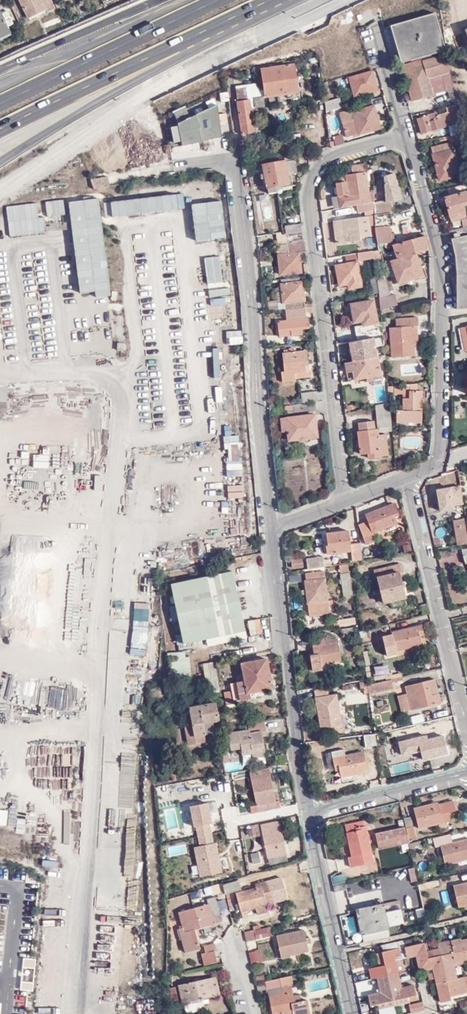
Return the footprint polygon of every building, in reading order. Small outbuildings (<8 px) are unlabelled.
[(28,18),(46,9),(48,11),(54,8),(51,0),(20,0),(28,18)] [(108,13),(119,8),(116,0),(102,0),(108,13)] [(320,53),(323,83),(372,68),(353,2),(349,0),(348,0),(330,9),(332,19),(316,23),(320,53)] [(389,9),(402,3),(408,0),(384,0),(389,9)] [(402,3),(405,8),(414,4),(412,0),(408,0),(402,3)] [(9,31),(0,12),(0,35),(9,31)] [(417,30),(425,56),(445,50),(434,14),(413,20),(412,31),(417,30)] [(413,20),(391,26),(401,63),(425,56),(417,30),(412,31),(413,20)] [(9,31),(0,35),(0,39),(11,34),(9,31)] [(421,61),(403,66),(412,101),(442,93),(449,92),(454,91),(448,54),(426,61),(423,61),(421,61)] [(245,57),(247,72),(248,73),(253,72),(254,70),(253,59),(250,56),(245,57)] [(307,79),(304,63),(262,69),(266,97),(298,92),(297,81),(307,79)] [(372,71),(346,79),(347,83),(351,83),(353,90),(355,96),(377,90),(372,71)] [(347,83),(346,79),(339,81),(342,93),(353,90),(351,83),(347,83)] [(251,99),(261,97),(259,85),(235,89),(237,102),(251,99)] [(220,102),(229,101),(228,92),(219,93),(220,102)] [(237,102),(244,146),(249,145),(248,134),(255,133),(251,107),(254,107),(257,107),(264,106),(263,97),(261,97),(251,99),(237,102)] [(325,101),(327,113),(342,108),(340,98),(325,101)] [(380,128),(372,100),(351,106),(355,120),(345,123),(348,137),(380,128)] [(220,106),(180,126),(185,146),(224,138),(220,106)] [(422,134),(450,126),(447,113),(439,115),(438,113),(417,118),(422,134)] [(98,139),(94,143),(93,143),(97,165),(149,156),(145,131),(98,139)] [(344,143),(340,134),(332,137),(335,146),(344,143)] [(456,144),(463,144),(461,134),(451,136),(452,141),(455,141),(456,144)] [(432,148),(438,175),(451,171),(452,174),(460,171),(452,143),(432,148)] [(290,156),(284,157),(284,161),(263,165),(266,188),(267,187),(277,185),(289,183),(288,174),(296,172),(294,161),(291,162),(290,156)] [(352,175),(366,173),(365,163),(351,166),(352,175)] [(451,171),(438,175),(440,180),(453,177),(452,174),(451,171)] [(371,202),(375,201),(374,192),(369,193),(367,181),(371,180),(370,172),(366,173),(352,175),(346,176),(347,182),(338,183),(337,183),(338,196),(340,208),(358,205),(371,202)] [(94,188),(109,185),(108,176),(91,179),(94,188)] [(277,185),(267,187),(269,194),(278,192),(277,185)] [(465,192),(445,197),(451,221),(466,217),(463,206),(466,204),(466,198),(465,192)] [(332,198),(334,209),(340,208),(338,196),(332,198)] [(372,209),(371,202),(358,205),(359,212),(372,209)] [(375,217),(392,213),(389,203),(375,206),(375,217)] [(394,227),(392,213),(375,217),(374,217),(376,235),(378,244),(384,243),(386,247),(393,245),(391,227),(394,227)] [(376,235),(374,217),(374,216),(337,221),(339,230),(335,231),(337,244),(361,241),(361,237),(376,235)] [(285,226),(288,244),(303,241),(301,224),(285,226)] [(450,230),(457,259),(458,275),(452,276),(455,295),(457,295),(457,310),(466,308),(466,226),(463,227),(450,230)] [(416,252),(429,249),(426,237),(397,244),(399,254),(396,254),(391,253),(391,256),(400,258),(416,252)] [(288,244),(277,246),(278,258),(282,258),(282,266),(279,266),(280,275),(302,273),(299,254),(301,254),(300,247),(305,247),(304,241),(303,241),(288,244)] [(385,262),(384,255),(380,254),(379,249),(373,251),(375,263),(385,262)] [(372,276),(377,275),(375,263),(373,251),(358,253),(359,260),(369,259),(372,276)] [(423,275),(418,258),(416,252),(400,258),(391,261),(398,283),(423,275)] [(340,285),(348,284),(352,283),(353,288),(362,287),(358,262),(336,266),(340,285)] [(380,295),(381,309),(398,305),(395,294),(391,295),(387,279),(378,281),(380,295)] [(281,283),(284,309),(305,307),(302,280),(281,283)] [(384,334),(382,322),(378,322),(374,300),(351,304),(358,341),(384,336),(384,334)] [(268,302),(269,310),(282,309),(281,301),(268,302)] [(306,313),(313,312),(312,307),(305,307),(305,308),(286,311),(287,321),(278,322),(280,337),(302,334),(301,329),(310,327),(309,318),(307,318),(306,313)] [(391,358),(415,356),(414,344),(413,327),(418,326),(419,326),(418,317),(396,319),(396,328),(389,328),(391,358)] [(349,342),(352,361),(378,357),(376,344),(381,343),(382,350),(385,350),(384,336),(358,341),(349,342)] [(294,373),(306,371),(305,365),(308,364),(307,351),(295,352),(294,348),(289,349),(289,350),(289,353),(284,353),(283,353),(285,371),(281,371),(282,382),(294,381),(294,378),(294,373)] [(352,361),(345,362),(347,372),(354,371),(355,379),(366,377),(367,381),(373,380),(372,376),(380,375),(378,357),(352,361)] [(354,371),(347,372),(348,380),(355,379),(354,371)] [(417,391),(417,384),(395,386),(395,394),(403,394),(403,410),(398,410),(398,422),(422,423),(422,391),(417,391)] [(314,402),(318,402),(317,392),(301,394),(302,403),(314,402)] [(285,406),(281,406),(282,414),(315,409),(314,402),(302,403),(292,405),(285,406)] [(388,403),(376,406),(378,427),(392,426),(388,403)] [(317,437),(315,415),(281,418),(282,431),(288,431),(289,441),(317,437)] [(385,434),(378,434),(377,429),(374,429),(373,421),(359,422),(360,431),(357,431),(359,453),(368,452),(369,458),(379,457),(379,455),(387,455),(385,434)] [(439,512),(463,510),(461,487),(437,489),(439,512)] [(398,515),(393,503),(366,514),(369,524),(360,528),(366,544),(375,541),(373,533),(396,524),(394,517),(398,515)] [(462,512),(454,514),(455,520),(454,521),(458,545),(466,543),(466,542),(462,512)] [(448,521),(452,546),(458,545),(454,521),(448,521)] [(362,559),(360,543),(349,544),(348,531),(327,534),(328,546),(326,546),(327,554),(351,551),(352,560),(362,559)] [(308,570),(325,567),(323,556),(306,560),(308,570)] [(303,567),(301,558),(289,560),(291,569),(303,567)] [(215,573),(230,570),(229,562),(213,566),(215,573)] [(340,574),(343,573),(348,572),(347,564),(339,566),(340,574)] [(378,578),(381,589),(382,594),(381,594),(382,601),(384,601),(385,603),(405,598),(399,573),(402,572),(400,565),(374,571),(376,578),(378,578)] [(186,643),(207,638),(246,629),(233,570),(172,584),(186,643)] [(329,608),(323,572),(306,573),(307,581),(305,581),(308,603),(309,603),(310,611),(329,608)] [(346,596),(354,595),(350,572),(348,572),(343,573),(346,596)] [(341,627),(355,625),(355,618),(340,620),(341,627)] [(247,621),(249,636),(263,634),(261,619),(247,621)] [(394,638),(394,640),(397,650),(422,644),(420,636),(425,634),(423,626),(393,633),(394,638)] [(246,629),(207,638),(209,644),(247,635),(246,629)] [(341,661),(337,638),(330,639),(329,635),(312,637),(314,654),(311,655),(313,671),(322,670),(322,666),(332,664),(332,663),(341,661)] [(267,658),(242,662),(245,680),(230,682),(231,689),(224,691),(226,703),(235,702),(234,699),(249,697),(248,691),(258,690),(257,685),(271,682),(267,658)] [(215,662),(203,664),(207,692),(218,691),(215,662)] [(368,691),(369,694),(392,688),(390,679),(367,684),(368,691)] [(405,687),(407,695),(412,710),(441,702),(435,679),(405,687)] [(364,692),(368,691),(367,684),(365,684),(365,681),(358,682),(360,689),(363,689),(364,692)] [(167,686),(151,688),(152,698),(168,696),(167,686)] [(318,706),(318,712),(321,731),(335,728),(334,719),(340,717),(337,695),(329,696),(328,689),(315,691),(318,706)] [(412,710),(407,695),(398,697),(402,713),(412,710)] [(210,698),(197,701),(198,706),(189,708),(189,711),(183,713),(185,723),(191,722),(192,725),(185,726),(188,745),(205,741),(204,734),(213,733),(213,734),(222,732),(220,719),(219,719),(215,703),(211,703),(210,698)] [(422,714),(411,717),(412,725),(424,722),(422,714)] [(334,719),(335,728),(343,727),(342,717),(340,717),(334,719)] [(265,720),(249,724),(250,731),(229,734),(232,750),(241,748),(242,755),(254,754),(254,758),(267,756),(264,736),(263,732),(267,732),(265,720)] [(429,727),(428,723),(412,727),(413,731),(429,727)] [(448,753),(443,737),(419,742),(423,759),(448,753)] [(331,752),(332,759),(337,758),(339,770),(340,774),(352,772),(353,774),(368,771),(363,752),(345,755),(344,749),(331,752)] [(250,771),(256,805),(249,806),(251,813),(280,807),(279,800),(275,801),(268,768),(250,771)] [(419,828),(439,824),(437,815),(441,815),(448,813),(455,811),(453,802),(438,805),(437,803),(415,808),(419,828)] [(208,804),(190,807),(197,846),(193,847),(199,878),(221,873),(208,804)] [(441,815),(443,823),(449,821),(448,813),(441,815)] [(407,829),(413,828),(411,817),(404,818),(407,829)] [(266,857),(285,853),(279,821),(260,824),(266,857)] [(364,827),(363,821),(346,825),(352,856),(348,856),(350,866),(373,861),(366,827),(364,827)] [(405,828),(376,835),(379,850),(409,843),(405,828)] [(416,838),(413,828),(407,829),(409,839),(416,838)] [(453,842),(451,834),(433,838),(435,847),(441,846),(445,864),(458,861),(466,859),(466,839),(453,842)] [(409,843),(411,852),(425,849),(423,840),(409,843)] [(166,846),(168,856),(187,853),(185,844),(166,846)] [(268,865),(287,861),(285,853),(266,857),(268,865)] [(342,875),(331,877),(334,891),(345,888),(342,875)] [(239,879),(223,883),(223,885),(225,892),(241,887),(239,879)] [(427,888),(440,885),(438,879),(426,882),(427,888)] [(269,890),(268,886),(266,880),(260,881),(261,885),(236,891),(241,909),(255,906),(257,911),(267,909),(266,903),(274,900),(272,889),(269,890)] [(466,905),(466,882),(453,886),(458,907),(466,905)] [(197,928),(224,921),(217,895),(208,897),(210,903),(179,911),(185,932),(182,933),(188,953),(202,948),(197,928)] [(383,904),(376,905),(376,908),(370,910),(369,907),(360,909),(361,917),(358,918),(361,932),(403,922),(401,909),(385,913),(383,904)] [(272,927),(255,931),(256,937),(273,934),(272,927)] [(255,931),(255,929),(244,932),(246,940),(256,937),(255,931)] [(279,945),(281,957),(291,955),(290,953),(308,950),(307,943),(310,943),(309,937),(306,938),(304,929),(277,935),(279,945)] [(433,949),(434,956),(428,958),(426,951),(424,942),(405,947),(404,940),(382,945),(384,952),(383,952),(385,965),(378,967),(369,969),(371,980),(378,978),(381,993),(368,995),(371,1010),(380,1008),(378,1004),(386,1002),(399,999),(409,997),(410,1002),(417,1000),(414,985),(401,988),(398,972),(405,971),(403,958),(416,955),(420,971),(427,969),(429,979),(435,977),(441,1002),(452,1000),(452,997),(466,993),(463,977),(458,978),(455,963),(466,960),(466,938),(461,940),(461,938),(438,943),(439,948),(433,949)] [(218,950),(216,943),(204,945),(206,951),(202,952),(204,964),(218,961),(215,950),(218,950)] [(260,949),(249,951),(251,962),(262,960),(260,949)] [(385,965),(383,952),(376,954),(378,967),(385,965)] [(33,990),(34,958),(21,958),(21,990),(33,990)] [(221,993),(217,975),(180,984),(184,1002),(221,993)] [(255,977),(257,991),(266,989),(263,975),(255,977)] [(293,982),(292,975),(265,981),(267,989),(282,986),(282,985),(291,983),(293,982)] [(176,986),(167,988),(170,1004),(180,1002),(176,986)] [(282,986),(267,989),(268,996),(269,996),(284,993),(283,988),(282,986)] [(292,986),(283,988),(284,993),(269,996),(273,1013),(283,1013),(293,1012),(293,1013),(305,1013),(311,1013),(308,1000),(302,1001),(301,997),(294,998),(294,995),(292,986)] [(458,999),(460,1009),(466,1008),(466,998),(458,999)] [(424,1010),(422,1002),(409,1005),(411,1013),(424,1010)]
